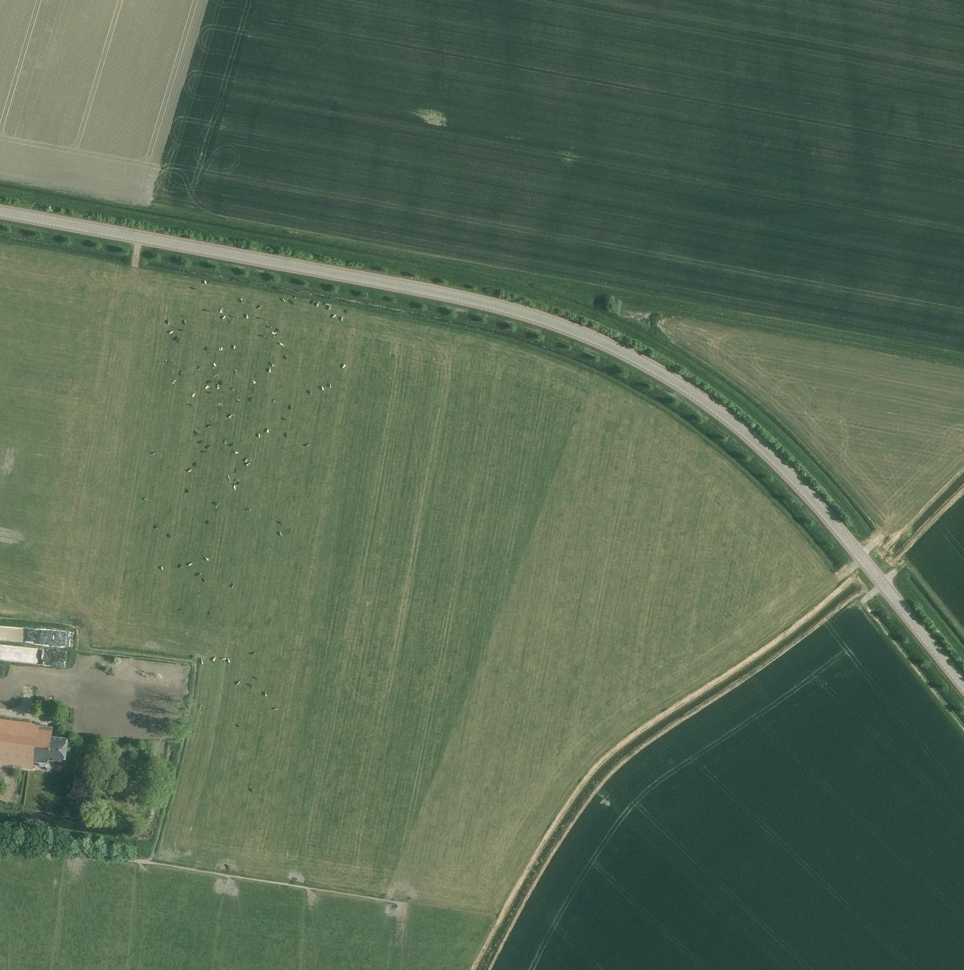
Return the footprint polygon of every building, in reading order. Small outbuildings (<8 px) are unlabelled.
[(0,718),(0,764),(32,768),(33,762),(38,763),(40,765),(44,766),(48,763),(49,760),(64,762),(68,738),(52,736),(53,727),(35,724),(35,723),(0,718)]
